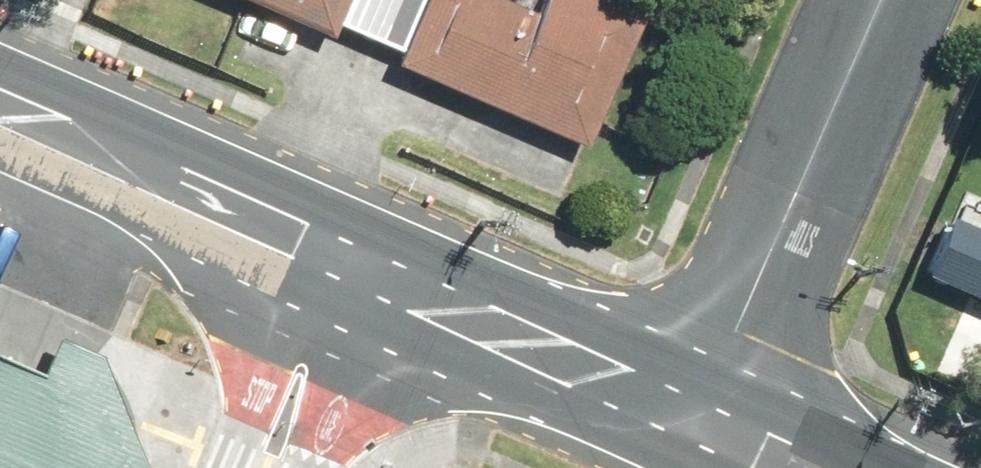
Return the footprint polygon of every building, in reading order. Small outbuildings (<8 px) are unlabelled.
[(590,143),(649,10),(626,0),(549,0),(544,11),(519,0),(269,0),(590,143)] [(925,225),(902,283),(980,314),(980,248),(925,225)] [(0,353),(0,467),(94,467),(121,405),(0,353)]
